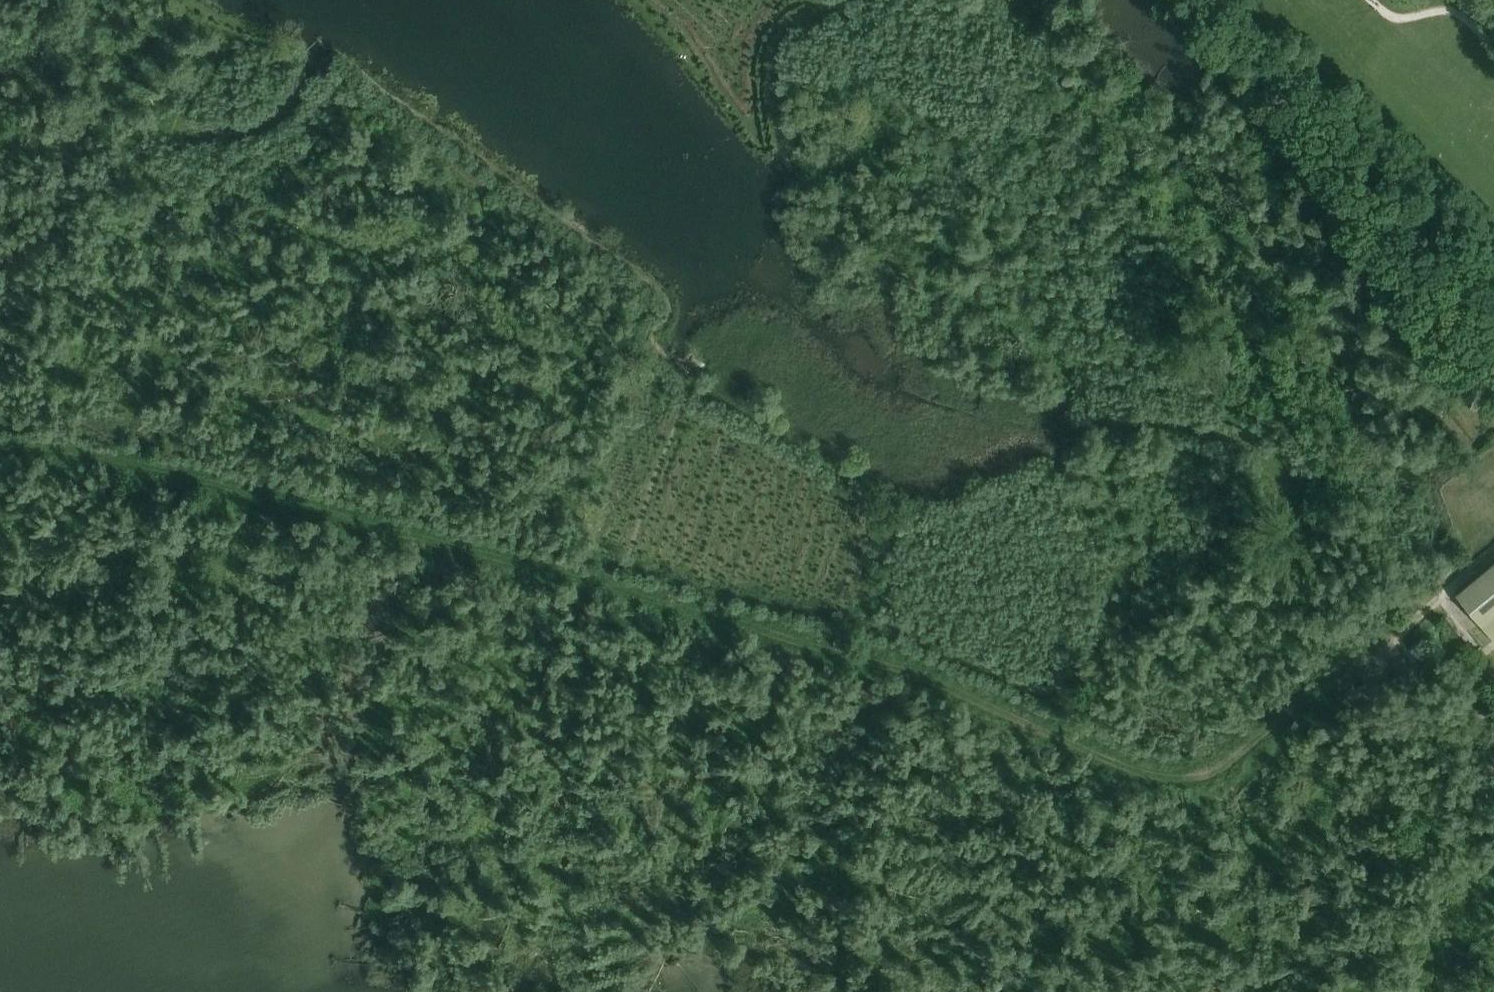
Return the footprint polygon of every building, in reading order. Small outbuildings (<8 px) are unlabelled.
[(1458,596),(1493,639),(1493,566),(1458,596)]
